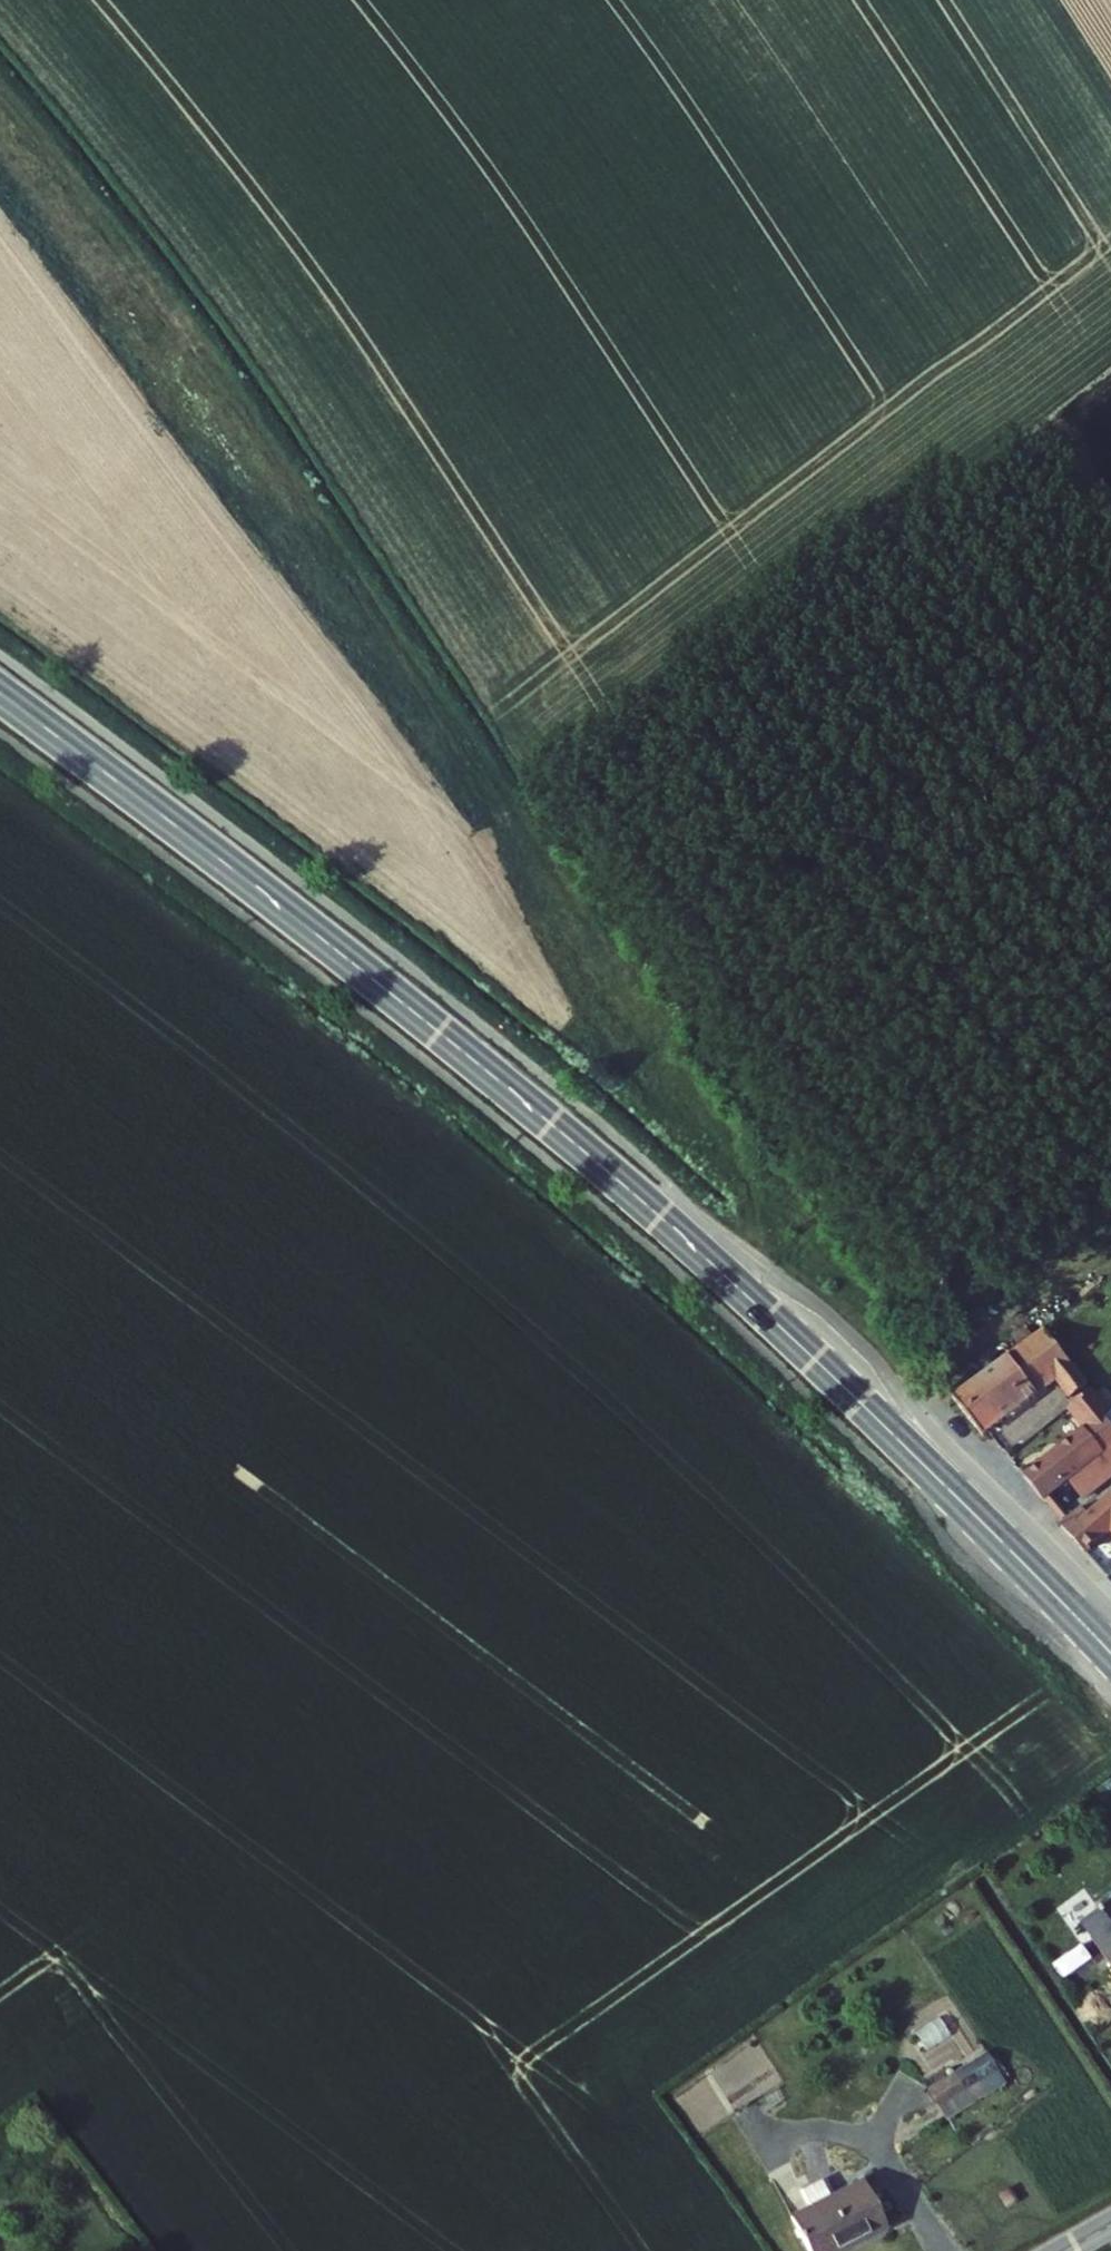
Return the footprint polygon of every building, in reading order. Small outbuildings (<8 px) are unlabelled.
[(1050,1331),(969,1397),(999,1433),(1061,1382),(1077,1402),(1096,1387),(1050,1331)] [(1034,1484),(1054,1508),(1110,1460),(1110,1402),(1101,1390),(1076,1411),(1094,1433),(1034,1484)] [(1086,1523),(1081,1517),(1069,1527),(1094,1557),(1110,1543),(1110,1501),(1086,1523)] [(1074,1919),(1110,1965),(1110,1964),(1110,1891),(1074,1919)] [(1009,2069),(951,2106),(969,2134),(1027,2097),(1009,2069)] [(878,2188),(848,2203),(829,2213),(809,2224),(824,2250),(853,2250),(857,2249),(859,2250),(872,2250),(903,2235),(878,2188)] [(848,2203),(840,2188),(821,2198),(829,2213),(848,2203)]
